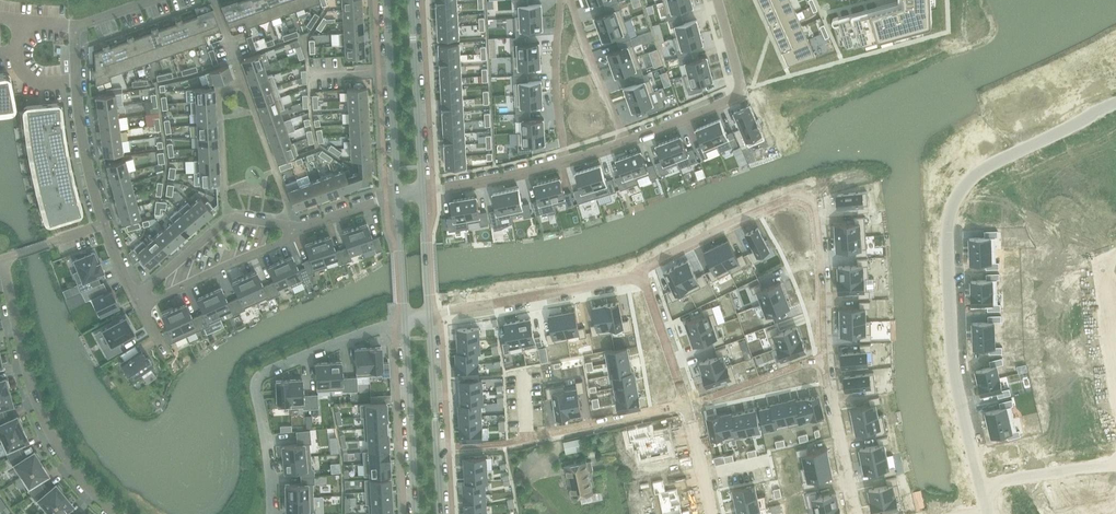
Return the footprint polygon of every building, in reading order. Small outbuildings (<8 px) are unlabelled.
[(245,22),(237,1),(235,2),(234,0),(227,2),(228,4),(221,7),(229,28),(244,22),(245,22)] [(237,1),(245,22),(244,22),(246,28),(256,25),(251,11),(258,9),(254,0),(240,0),(237,1)] [(258,9),(251,11),(256,25),(271,19),(264,0),(254,0),(258,9)] [(271,19),(280,16),(275,3),(282,1),(282,0),(264,0),(271,19)] [(282,1),(275,3),(280,16),(295,11),(292,0),(282,0),(282,1)] [(304,8),(302,0),(292,0),(295,11),(304,8)] [(342,9),(362,8),(361,0),(342,0),(342,9)] [(515,6),(520,6),(521,17),(542,16),(542,4),(528,4),(528,0),(514,0),(515,6)] [(664,1),(669,20),(682,16),(681,10),(694,6),(692,0),(669,0),(664,1)] [(764,11),(789,0),(760,0),(764,11)] [(764,11),(770,24),(797,12),(792,0),(789,0),(764,11)] [(833,20),(833,21),(839,43),(839,44),(840,45),(841,45),(842,45),(845,44),(846,45),(846,46),(847,46),(847,47),(848,47),(849,47),(850,47),(930,25),(931,24),(932,24),(932,23),(932,22),(931,0),(902,0),(903,3),(840,20),(839,17),(835,18),(834,18),(833,18),(833,19),(833,20)] [(608,12),(595,17),(599,29),(625,20),(619,1),(606,6),(608,12)] [(438,5),(437,5),(438,16),(458,15),(458,3),(438,5)] [(362,8),(342,9),(343,21),(363,20),(362,8)] [(205,36),(221,31),(213,9),(207,12),(206,10),(200,12),(200,14),(197,15),(205,36)] [(797,12),(770,24),(776,37),(803,25),(797,12)] [(310,19),(315,22),(319,16),(315,13),(310,19)] [(193,32),(198,45),(207,42),(205,36),(197,15),(195,16),(194,14),(187,17),(188,18),(182,20),(182,21),(187,34),(193,32)] [(458,15),(438,16),(438,27),(459,26),(458,15)] [(521,17),(515,17),(516,37),(526,36),(530,36),(530,29),(543,28),(542,16),(521,17)] [(682,16),(669,20),(671,27),(676,26),(679,36),(679,37),(700,31),(697,19),(684,23),(682,16)] [(323,17),(320,23),(324,26),(328,20),(323,17)] [(176,23),(173,24),(182,51),(198,45),(193,32),(187,34),(182,21),(182,20),(181,18),(175,20),(176,23)] [(310,29),(315,22),(310,19),(306,26),(310,29)] [(363,20),(343,21),(344,33),(363,32),(363,20)] [(625,20),(599,29),(603,40),(616,36),(618,42),(631,38),(625,20)] [(169,40),(174,54),(182,51),(173,24),(170,25),(170,23),(163,25),(164,27),(158,29),(162,43),(169,40)] [(324,26),(320,23),(316,28),(321,31),(324,26)] [(803,25),(776,37),(782,50),(809,39),(803,25)] [(152,31),(149,32),(158,59),(174,54),(169,40),(162,43),(158,29),(157,26),(151,28),(152,31)] [(459,26),(438,27),(439,39),(460,38),(459,26)] [(145,49),(149,62),(158,59),(149,32),(146,33),(145,31),(139,34),(140,35),(134,37),(133,38),(138,51),(145,49)] [(679,36),(674,38),(679,57),(692,53),(691,47),(704,43),(700,31),(679,37),(679,36)] [(344,33),(339,33),(339,46),(344,45),(364,44),(363,32),(344,33)] [(127,40),(125,41),(134,68),(149,62),(145,49),(138,51),(133,38),(134,37),(133,35),(126,37),(127,40)] [(516,37),(512,37),(513,56),(540,54),(540,42),(526,43),(526,36),(516,37)] [(620,48),(608,53),(612,65),(638,56),(634,44),(631,38),(618,42),(620,48)] [(809,39),(782,50),(788,64),(789,65),(790,65),(791,65),(816,56),(814,52),(815,52),(812,45),(809,39)] [(110,46),(109,46),(114,60),(120,57),(125,71),(134,68),(125,41),(122,42),(121,40),(115,42),(115,44),(110,46)] [(298,40),(289,43),(291,49),(295,47),(300,46),(298,40)] [(1105,54),(1115,77),(1115,40),(1112,41),(1115,49),(1105,54)] [(460,42),(439,44),(440,56),(441,56),(461,54),(460,42)] [(110,76),(125,71),(120,57),(114,60),(109,46),(109,43),(102,45),(103,48),(101,49),(110,76)] [(364,44),(344,45),(345,57),(352,57),(352,62),(362,61),(362,56),(365,56),(364,44)] [(112,80),(110,76),(101,49),(94,51),(95,68),(92,68),(92,75),(95,75),(95,86),(112,80)] [(252,56),(241,60),(245,72),(264,65),(269,64),(265,52),(260,54),(252,56)] [(692,53),(679,57),(681,64),(686,63),(689,73),(689,74),(710,68),(707,56),(694,60),(692,53)] [(461,54),(441,56),(442,67),(461,66),(461,54)] [(540,54),(513,56),(514,75),(528,74),(528,68),(541,67),(540,54)] [(638,56),(612,65),(616,76),(629,72),(631,78),(635,77),(644,74),(638,56)] [(318,78),(316,64),(309,66),(312,79),(318,78)] [(205,73),(209,85),(233,77),(228,65),(205,73)] [(249,83),(268,76),(264,65),(245,72),(249,83)] [(442,67),(441,67),(441,78),(462,77),(461,66),(442,67)] [(689,73),(684,75),(689,94),(703,90),(701,84),(714,80),(710,68),(689,74),(689,73)] [(4,105),(13,104),(11,96),(7,75),(5,75),(4,72),(0,73),(0,105),(4,105)] [(637,83),(625,88),(627,94),(629,99),(650,92),(650,93),(655,91),(648,72),(644,74),(635,77),(637,83)] [(268,76),(249,83),(253,94),(277,86),(273,74),(268,76)] [(528,74),(514,75),(515,94),(543,93),(542,80),(528,81),(528,74)] [(462,77),(441,78),(442,89),(463,88),(462,77)] [(347,88),(348,100),(367,99),(366,87),(363,87),(363,83),(354,84),(354,88),(347,88)] [(257,105),(281,97),(277,86),(253,94),(257,105)] [(195,89),(195,101),(196,101),(215,100),(214,88),(195,89)] [(463,88),(442,89),(443,100),(444,100),(463,99),(463,88)] [(650,92),(629,99),(633,111),(646,107),(648,113),(661,108),(658,101),(653,103),(650,93),(650,92)] [(543,93),(515,94),(517,113),(530,113),(530,106),(543,105),(543,93)] [(96,96),(97,108),(117,106),(115,94),(96,96)] [(281,97),(257,105),(261,117),(280,110),(285,109),(281,97)] [(348,100),(348,112),(368,111),(367,99),(348,100)] [(463,99),(444,100),(444,111),(464,110),(463,99)] [(191,114),(196,113),(216,112),(215,100),(196,101),(195,101),(190,101),(191,114)] [(64,125),(64,120),(62,108),(59,108),(59,104),(27,108),(29,124),(31,141),(34,157),(37,173),(40,189),(45,205),(50,222),(80,212),(76,197),(72,182),(68,167),(65,151),(63,136),(61,125),(64,125)] [(750,105),(734,112),(741,128),(734,131),(741,146),(742,149),(749,146),(765,139),(760,127),(762,126),(758,118),(756,119),(750,105)] [(97,108),(99,120),(118,118),(117,106),(97,108)] [(261,117),(265,128),(284,121),(280,110),(261,117)] [(444,111),(443,111),(444,122),(465,121),(464,110),(444,111)] [(348,112),(349,124),(369,123),(368,111),(348,112)] [(196,113),(197,125),(216,124),(216,112),(196,113)] [(530,113),(517,113),(517,121),(522,121),(523,132),(545,131),(544,118),(531,119),(530,113)] [(99,120),(100,132),(120,129),(118,118),(99,120)] [(720,119),(708,124),(720,152),(738,144),(733,131),(727,134),(720,119)] [(265,128),(269,139),(287,132),(284,121),(265,128)] [(465,121),(444,122),(445,134),(465,132),(465,121)] [(369,134),(369,123),(349,124),(350,136),(369,134)] [(197,125),(197,136),(217,135),(216,124),(197,125)] [(708,124),(696,129),(703,144),(696,147),(702,159),(709,156),(709,158),(720,153),(720,152),(708,124)] [(102,143),(121,141),(120,129),(100,132),(102,143)] [(523,132),(518,132),(519,152),(533,151),(532,144),(546,143),(545,131),(523,132)] [(269,139),(273,149),(291,143),(287,132),(269,139)] [(465,132),(445,134),(445,135),(446,135),(446,145),(466,143),(465,132)] [(370,146),(369,134),(350,136),(350,147),(370,146)] [(197,136),(198,148),(218,147),(217,135),(197,136)] [(681,135),(669,140),(680,168),(685,166),(698,161),(693,148),(687,150),(681,135)] [(663,160),(656,162),(661,175),(668,172),(666,168),(677,163),(679,168),(680,168),(669,140),(657,145),(663,160)] [(121,141),(102,143),(103,156),(123,153),(121,141)] [(291,143),(273,149),(277,162),(298,154),(294,142),(291,143)] [(446,145),(445,145),(446,156),(467,155),(466,143),(446,145)] [(328,149),(333,153),(336,148),(331,145),(328,149)] [(351,160),(358,159),(371,159),(370,146),(350,147),(351,160)] [(741,146),(734,149),(737,155),(744,152),(742,149),(741,146)] [(198,148),(199,160),(218,159),(218,147),(198,148)] [(336,148),(333,153),(339,156),(342,152),(336,148)] [(319,155),(324,158),(327,154),(322,150),(319,155)] [(641,150),(629,155),(639,183),(640,183),(638,178),(649,174),(651,179),(658,176),(653,163),(647,166),(641,150)] [(1069,151),(1057,157),(1063,171),(1066,176),(1077,171),(1078,170),(1069,151)] [(1103,152),(1097,155),(1103,167),(1109,164),(1108,161),(1103,152)] [(327,154),(324,158),(329,162),(332,157),(327,154)] [(467,155),(446,156),(447,168),(467,166),(467,155)] [(622,175),(616,177),(621,190),(639,183),(629,155),(617,159),(622,175)] [(1093,156),(1087,159),(1091,169),(1093,171),(1099,168),(1093,156)] [(194,173),(200,172),(219,171),(218,159),(199,160),(194,160),(194,173)] [(371,159),(358,159),(359,172),(372,181),(372,174),(371,171),(374,170),(373,159),(371,160),(371,159)] [(106,165),(109,176),(128,171),(125,160),(106,165)] [(601,164),(588,168),(597,197),(616,191),(612,178),(606,180),(601,164)] [(581,188),(574,190),(579,203),(597,197),(588,168),(576,172),(581,188)] [(333,174),(340,193),(351,189),(344,170),(333,174)] [(109,176),(112,188),(131,183),(128,171),(109,176)] [(200,172),(200,184),(207,184),(207,188),(217,187),(217,183),(220,183),(219,171),(200,172)] [(1063,171),(1057,173),(1063,185),(1069,183),(1066,176),(1063,171)] [(320,176),(321,179),(328,197),(340,193),(333,174),(332,172),(320,176)] [(346,177),(351,189),(372,181),(359,172),(346,177)] [(1053,175),(1047,178),(1052,188),(1053,190),(1059,187),(1053,175)] [(560,177),(548,180),(555,210),(556,210),(554,204),(566,201),(567,207),(574,205),(571,191),(564,193),(560,177)] [(310,182),(317,201),(328,197),(321,179),(310,182)] [(539,200),(533,201),(536,215),(555,210),(548,180),(535,184),(539,200)] [(299,186),(306,205),(317,201),(310,182),(299,186)] [(112,188),(116,199),(134,194),(131,183),(112,188)] [(306,205),(299,186),(288,191),(294,209),(306,205)] [(519,188),(506,190),(511,215),(523,212),(524,217),(532,216),(529,202),(522,204),(519,188)] [(1023,189),(1017,192),(1023,204),(1029,201),(1028,199),(1023,189)] [(497,209),(490,211),(493,224),(500,223),(499,217),(511,215),(506,190),(493,193),(497,209)] [(867,191),(838,194),(839,207),(858,205),(858,212),(869,211),(867,191)] [(116,199),(119,211),(137,206),(134,194),(116,199)] [(477,196),(464,198),(469,228),(470,228),(469,223),(480,221),(481,226),(489,225),(486,211),(480,212),(477,196)] [(200,198),(191,205),(203,221),(213,212),(211,210),(214,207),(207,200),(204,203),(200,198)] [(454,216),(447,217),(450,231),(469,228),(464,198),(451,200),(454,216)] [(194,228),(203,221),(191,205),(188,201),(178,209),(194,228)] [(137,206),(119,211),(122,223),(141,218),(137,206)] [(172,222),(185,236),(194,228),(178,209),(169,218),(172,222)] [(854,223),(836,224),(836,237),(866,235),(865,216),(854,216),(854,223)] [(164,229),(177,244),(185,236),(172,222),(164,229)] [(1088,222),(1078,227),(1089,250),(1098,246),(1088,222)] [(367,224),(355,228),(363,252),(374,248),(376,252),(382,250),(378,237),(372,239),(367,224)] [(758,227),(746,233),(755,250),(749,253),(754,263),(760,260),(758,255),(769,249),(758,227)] [(347,247),(341,249),(345,262),(352,260),(351,256),(363,252),(355,228),(342,232),(347,247)] [(155,237),(168,251),(177,244),(164,229),(155,237)] [(866,235),(836,237),(837,250),(856,249),(856,255),(867,254),(866,235)] [(1070,235),(1061,240),(1069,259),(1079,255),(1070,235)] [(345,262),(341,249),(335,251),(330,236),(318,241),(326,264),(338,260),(339,264),(345,262)] [(146,244),(159,259),(168,251),(155,237),(146,244)] [(985,237),(970,238),(970,250),(996,249),(995,237),(985,237)] [(149,267),(159,259),(146,244),(143,240),(133,248),(141,258),(138,260),(144,267),(147,265),(149,267)] [(728,240),(717,245),(729,270),(740,264),(742,266),(747,264),(743,254),(737,257),(728,240)] [(326,264),(318,241),(306,245),(310,259),(303,262),(305,267),(308,274),(315,272),(315,271),(317,270),(327,267),(326,264)] [(717,245),(705,251),(714,268),(708,271),(713,281),(731,272),(729,270),(717,245)] [(996,249),(970,250),(971,262),(986,262),(996,261),(996,249)] [(81,291),(97,285),(93,277),(98,274),(98,272),(103,270),(103,269),(100,263),(100,261),(98,262),(94,252),(75,259),(79,271),(74,273),(81,291)] [(292,256),(280,262),(290,284),(290,285),(291,287),(303,282),(304,283),(311,280),(308,274),(305,267),(298,270),(292,256)] [(857,265),(838,266),(839,279),(839,278),(839,279),(869,278),(868,258),(857,259),(857,265)] [(677,265),(676,266),(690,293),(707,284),(702,274),(697,277),(688,260),(677,266),(677,265)] [(280,262),(268,267),(275,281),(269,284),(275,296),(281,293),(279,289),(290,285),(290,284),(280,262)] [(676,266),(665,272),(673,289),(668,292),(673,301),(690,293),(676,266)] [(257,272),(245,278),(256,303),(267,298),(268,299),(275,296),(269,284),(263,286),(257,272)] [(1072,276),(1046,277),(1047,290),(1072,289),(1072,276)] [(239,297),(233,300),(239,312),(245,309),(245,308),(256,303),(245,278),(233,283),(239,297)] [(869,278),(839,279),(839,292),(859,291),(859,297),(859,298),(870,297),(870,290),(867,291),(866,278),(869,278)] [(987,279),(971,280),(972,292),(997,292),(997,279),(987,279)] [(97,285),(81,291),(82,292),(85,291),(89,299),(91,298),(100,316),(120,306),(112,289),(104,293),(99,284),(104,282),(103,282),(97,285)] [(761,283),(751,287),(753,294),(758,292),(762,303),(785,294),(781,282),(763,289),(761,283)] [(221,288),(209,294),(220,316),(231,311),(233,315),(239,312),(233,300),(227,302),(221,288)] [(1072,289),(1047,290),(1051,290),(1052,301),(1047,301),(1047,302),(1073,301),(1073,289),(1072,289)] [(997,292),(972,292),(972,305),(987,304),(998,304),(997,292)] [(209,294),(197,299),(204,313),(198,316),(204,328),(210,325),(209,324),(221,318),(220,316),(209,294)] [(767,315),(762,317),(764,323),(774,319),(772,313),(790,307),(785,294),(762,303),(767,315)] [(860,308),(841,308),(841,321),(871,321),(871,320),(866,320),(865,308),(870,308),(870,301),(859,302),(860,308)] [(1073,301),(1047,302),(1048,313),(1073,312),(1073,301)] [(619,302),(606,304),(612,334),(612,331),(624,329),(630,328),(629,317),(622,318),(619,302)] [(186,304),(174,309),(186,336),(204,328),(198,316),(192,318),(186,304)] [(597,325),(590,327),(592,337),(599,336),(612,334),(606,304),(593,307),(597,325)] [(704,315),(686,322),(690,333),(716,324),(716,325),(718,324),(718,323),(726,321),(720,304),(712,306),(702,309),(704,315)] [(163,332),(168,344),(186,336),(174,309),(162,315),(168,329),(163,332)] [(575,310),(562,313),(568,342),(567,337),(578,335),(579,340),(587,339),(585,328),(579,329),(575,310)] [(1073,312),(1048,313),(1048,325),(1074,324),(1073,312)] [(553,334),(547,335),(549,346),(555,344),(568,342),(562,313),(549,315),(553,334)] [(134,332),(126,318),(126,317),(125,317),(125,318),(103,330),(103,329),(102,330),(103,331),(111,345),(103,349),(108,358),(121,350),(117,342),(134,333),(135,333),(134,332)] [(531,318),(518,321),(523,350),(536,348),(542,347),(540,336),(534,337),(531,318)] [(509,342),(502,343),(504,354),(511,352),(510,350),(522,348),(523,350),(518,321),(505,323),(509,342)] [(871,321),(841,321),(841,334),(860,334),(860,340),(871,340),(871,321)] [(994,322),(973,323),(973,335),(994,334),(994,322)] [(716,324),(690,333),(694,345),(712,339),(714,345),(724,341),(722,335),(720,336),(716,325),(716,324)] [(479,327),(458,328),(459,341),(480,340),(479,327)] [(777,327),(767,331),(773,350),(778,348),(778,347),(802,339),(801,338),(797,327),(779,333),(777,327)] [(994,334),(973,335),(974,347),(989,347),(995,347),(994,334)] [(783,359),(778,361),(780,367),(790,363),(788,357),(806,351),(802,339),(778,347),(778,348),(783,359)] [(480,340),(459,341),(459,353),(478,352),(480,351),(480,340)] [(861,352),(842,353),(843,367),(868,365),(873,364),(872,351),(871,344),(860,345),(861,352)] [(121,363),(127,372),(130,370),(135,377),(141,374),(144,378),(153,371),(150,367),(154,365),(148,356),(146,357),(141,350),(139,351),(135,345),(120,354),(125,361),(121,363)] [(718,356),(700,362),(704,374),(727,366),(727,365),(723,354),(728,353),(726,346),(716,350),(718,356)] [(381,347),(368,348),(370,376),(382,375),(382,376),(390,376),(389,362),(382,363),(381,347)] [(370,376),(368,348),(355,348),(357,377),(357,376),(370,376)] [(628,348),(606,352),(608,364),(630,361),(628,348)] [(1075,351),(1051,357),(1055,372),(1079,367),(1075,351)] [(459,353),(457,353),(457,365),(478,363),(478,352),(459,353)] [(1002,357),(989,360),(991,367),(997,366),(1004,364),(1002,357)] [(630,361),(608,364),(610,376),(613,376),(632,372),(630,361)] [(341,362),(328,363),(330,390),(342,390),(342,392),(350,391),(349,377),(342,377),(341,362)] [(317,391),(330,390),(328,363),(315,363),(317,391)] [(478,363),(457,365),(458,377),(479,376),(478,363)] [(727,366),(704,374),(708,386),(726,380),(728,386),(738,382),(732,364),(727,365),(727,366)] [(991,367),(976,371),(979,383),(1000,378),(997,366),(991,367)] [(116,371),(111,374),(117,385),(123,382),(116,371)] [(632,372),(613,376),(615,387),(636,383),(634,372),(632,372)] [(874,373),(844,376),(846,390),(865,387),(866,394),(877,392),(874,373)] [(349,377),(350,391),(358,391),(357,376),(357,377),(349,377)] [(1000,378),(979,383),(982,394),(997,391),(1002,390),(1000,378)] [(8,392),(7,388),(10,387),(7,379),(0,381),(0,394),(8,392)] [(303,409),(311,408),(310,394),(303,395),(302,379),(289,380),(291,407),(303,407),(303,409)] [(482,379),(461,380),(462,393),(483,391),(482,379)] [(278,408),(291,407),(289,380),(276,381),(278,408)] [(576,386),(565,388),(570,415),(582,412),(578,394),(584,393),(582,382),(576,383),(576,386)] [(636,383),(615,387),(617,399),(638,395),(636,383)] [(565,385),(546,389),(548,399),(554,398),(557,417),(570,415),(565,388),(565,385)] [(1002,390),(997,391),(998,398),(1011,394),(1009,388),(1002,390)] [(483,391),(462,393),(462,404),(481,403),(483,403),(483,391)] [(8,392),(0,394),(0,416),(4,415),(2,408),(5,407),(5,406),(12,404),(8,392)] [(318,394),(310,394),(311,408),(319,408),(318,394)] [(638,395),(617,399),(619,411),(641,407),(638,395)] [(819,396),(807,399),(813,424),(825,422),(819,396)] [(870,405),(851,409),(854,421),(883,415),(881,402),(879,396),(869,398),(870,405)] [(795,398),(795,399),(800,424),(801,424),(801,422),(811,419),(812,424),(813,424),(807,399),(796,401),(795,398)] [(795,399),(783,401),(789,427),(800,424),(795,399)] [(1012,399),(999,402),(1001,408),(1011,406),(1014,405),(1012,399)] [(783,401),(772,404),(777,429),(778,429),(777,424),(787,422),(788,427),(789,427),(783,401)] [(363,416),(387,415),(386,402),(360,404),(361,417),(363,417),(363,416)] [(462,404),(460,405),(460,416),(481,415),(481,403),(462,404)] [(772,406),(760,409),(765,432),(777,429),(772,404),(771,404),(772,406)] [(1001,408),(986,412),(989,424),(1014,418),(1011,406),(1001,408)] [(755,410),(743,413),(748,433),(760,431),(755,410)] [(732,412),(731,413),(737,438),(737,436),(748,433),(743,413),(732,415),(732,412)] [(731,413),(719,415),(724,438),(725,441),(737,438),(731,413)] [(4,415),(0,416),(0,433),(2,438),(22,429),(20,425),(23,424),(19,416),(10,420),(9,419),(6,420),(4,415)] [(364,428),(388,427),(387,415),(363,416),(363,417),(364,428)] [(481,415),(460,416),(461,429),(482,427),(481,415)] [(719,415),(708,418),(712,441),(724,438),(719,415)] [(883,415),(854,421),(857,433),(875,429),(876,435),(887,433),(883,415)] [(1014,418),(989,424),(992,436),(1007,433),(1017,430),(1014,418)] [(648,425),(628,429),(631,441),(633,440),(635,448),(639,447),(642,458),(670,452),(666,432),(650,436),(648,425)] [(1093,426),(1069,431),(1073,447),(1096,441),(1093,426)] [(367,439),(388,438),(388,427),(364,428),(365,440),(367,440),(367,439)] [(482,427),(461,429),(462,441),(483,440),(482,427)] [(27,440),(22,429),(2,438),(4,441),(1,442),(8,458),(20,452),(18,446),(21,445),(20,443),(27,440)] [(1017,430),(1007,433),(1008,439),(1021,436),(1019,429),(1017,430)] [(296,431),(297,440),(304,439),(311,438),(310,430),(296,431)] [(879,445),(860,449),(863,461),(887,456),(884,444),(889,443),(888,436),(877,439),(879,445)] [(589,447),(589,437),(575,438),(576,447),(589,447)] [(311,443),(311,438),(304,439),(297,440),(297,444),(282,446),(283,459),(311,456),(309,444),(311,443)] [(368,451),(389,450),(388,438),(367,439),(367,440),(368,451)] [(807,447),(796,450),(798,456),(803,455),(805,467),(800,468),(800,469),(830,462),(827,450),(808,454),(807,447)] [(363,463),(390,462),(389,450),(368,451),(363,451),(363,463)] [(27,455),(24,457),(20,452),(8,458),(13,466),(16,465),(22,475),(41,463),(38,460),(41,458),(36,451),(28,456),(27,455)] [(887,456),(863,461),(865,473),(884,469),(885,475),(896,473),(894,466),(895,466),(893,455),(887,456)] [(301,477),(314,476),(314,468),(312,468),(311,456),(283,459),(285,472),(300,470),(300,471),(301,477)] [(486,458),(465,459),(466,471),(487,470),(486,458)] [(566,466),(573,497),(592,493),(588,473),(594,471),(591,461),(566,466)] [(390,462),(363,463),(364,476),(390,474),(390,462)] [(830,462),(800,469),(804,488),(815,485),(814,479),(832,475),(830,462)] [(47,474),(41,463),(22,475),(24,478),(22,480),(31,495),(42,487),(39,481),(42,479),(41,478),(47,474)] [(487,470),(466,471),(467,483),(485,482),(488,482),(487,470)] [(286,497),(313,496),(313,484),(315,484),(314,476),(301,477),(301,484),(285,484),(286,497)] [(888,485),(869,489),(871,501),(871,502),(901,495),(897,477),(886,479),(888,485)] [(365,492),(391,490),(391,478),(364,479),(365,492)] [(659,493),(663,513),(682,513),(680,504),(681,504),(681,503),(680,504),(679,499),(680,499),(680,498),(679,499),(677,489),(666,491),(663,480),(653,482),(655,494),(659,493)] [(467,483),(464,483),(465,495),(486,494),(485,482),(467,483)] [(49,489),(46,491),(42,487),(31,495),(37,502),(40,500),(47,509),(64,495),(61,492),(63,490),(58,484),(50,490),(49,489)] [(754,485),(734,490),(737,502),(757,497),(754,485)] [(368,503),(392,502),(391,490),(365,492),(366,504),(368,504),(368,503)] [(816,491),(806,494),(810,513),(839,506),(836,494),(818,498),(816,491)] [(486,494),(465,495),(466,507),(486,506),(486,494)] [(64,495),(47,509),(50,512),(48,513),(65,513),(67,511),(66,510),(72,505),(64,495)] [(871,502),(874,513),(893,510),(894,513),(903,513),(905,513),(901,495),(871,502)] [(313,496),(286,497),(286,510),(302,510),(302,513),(316,513),(316,509),(314,509),(313,496)] [(737,502),(739,513),(737,513),(760,509),(757,497),(737,502)] [(393,513),(392,502),(368,503),(368,504),(369,513),(387,513),(393,513)] [(466,507),(466,513),(487,513),(486,506),(466,507)]
